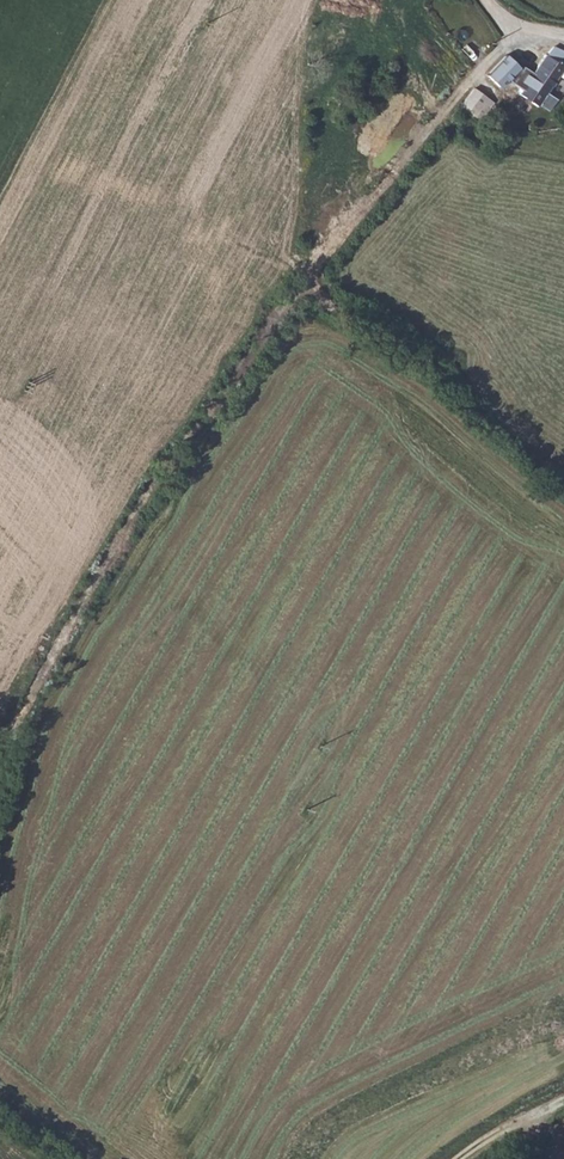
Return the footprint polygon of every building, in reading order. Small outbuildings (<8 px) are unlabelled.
[(506,54),(486,75),(500,86),(520,66),(506,54)] [(563,68),(563,66),(544,54),(519,94),(537,106),(539,103),(548,109),(556,99),(547,93),(563,68)] [(459,105),(478,120),(493,101),(474,86),(459,105)]
